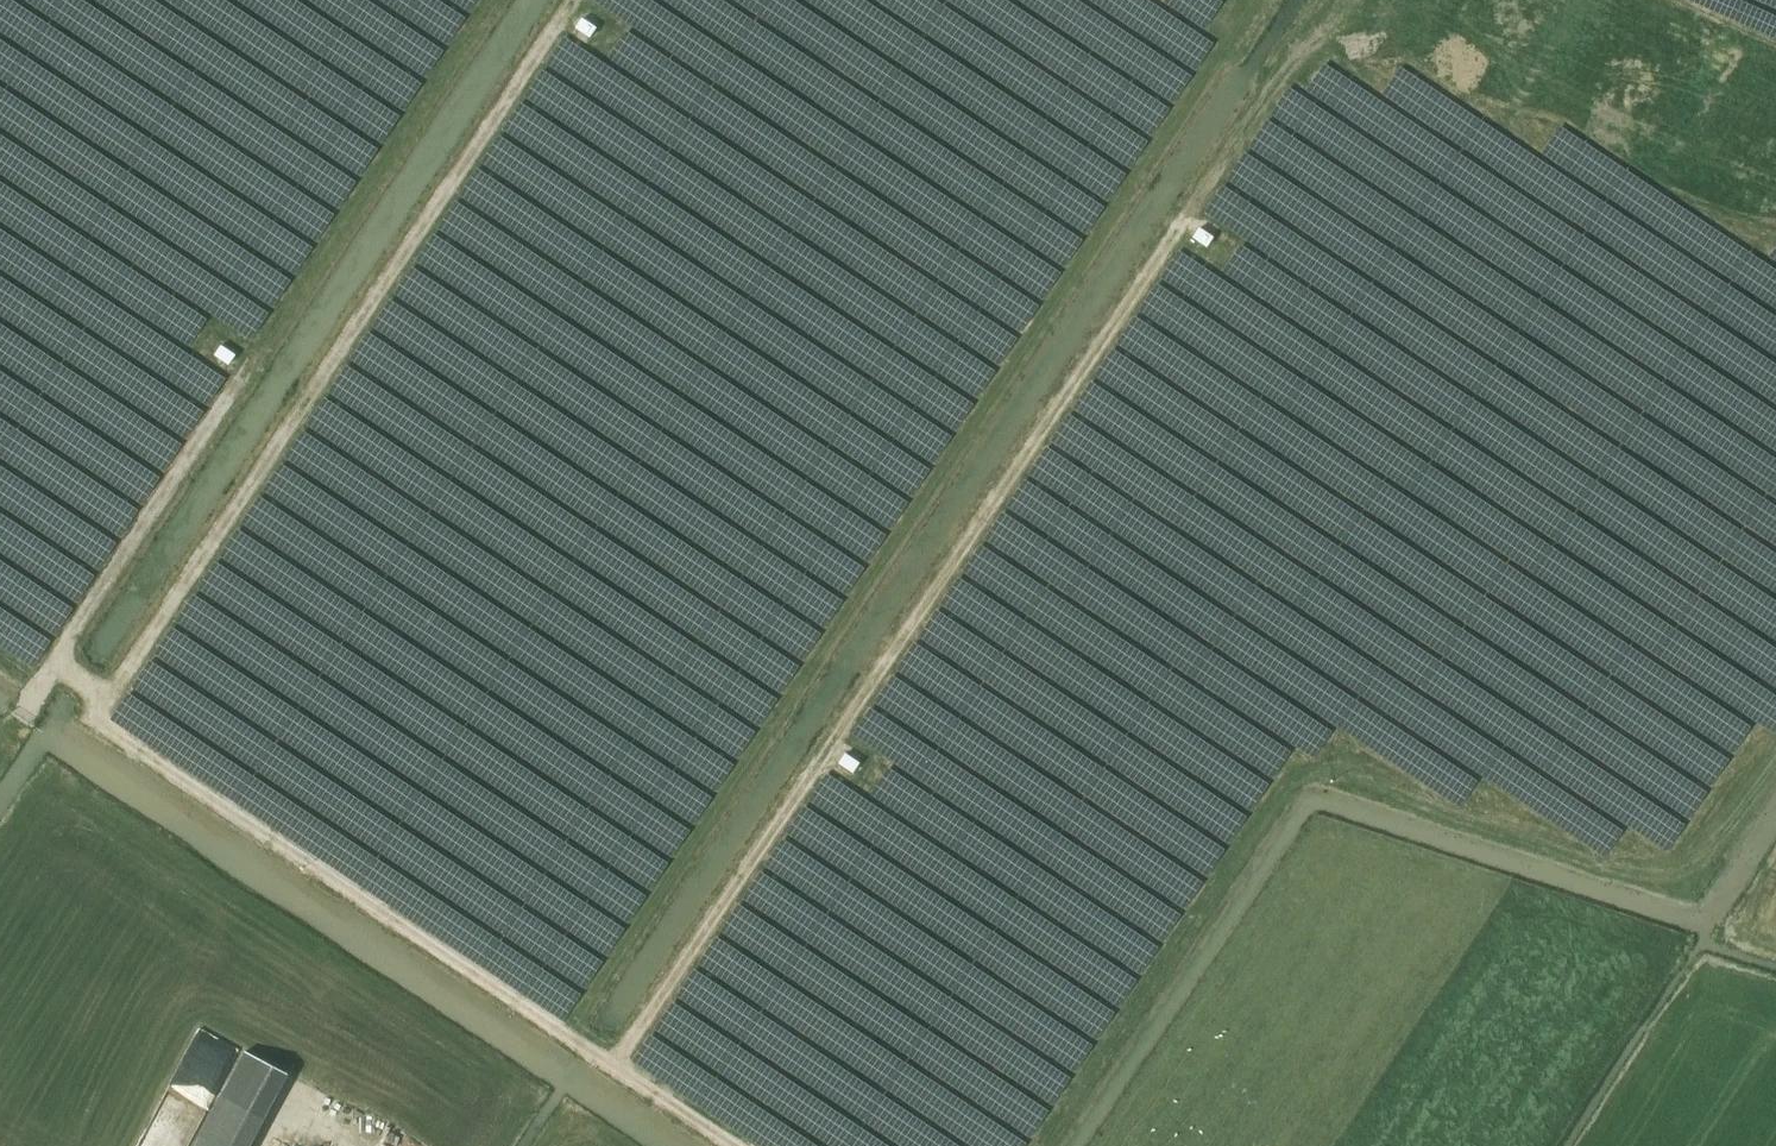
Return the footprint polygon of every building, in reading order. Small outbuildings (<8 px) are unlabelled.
[(572,24),(596,40),(602,31),(579,14),(572,24)] [(1212,248),(1218,238),(1193,224),(1187,234),(1212,248)] [(236,367),(243,358),(219,341),(212,351),(236,367)] [(837,763),(862,778),(868,768),(843,753),(837,763)] [(194,1145),(248,1145),(265,1114),(223,1092),(194,1145)]
